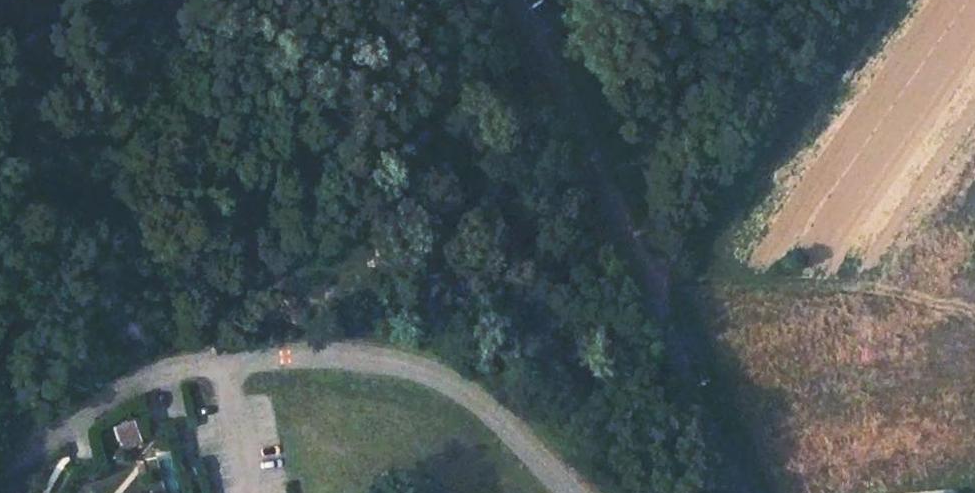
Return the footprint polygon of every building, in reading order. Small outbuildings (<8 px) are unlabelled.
[(111,427),(119,448),(135,442),(127,421),(111,427)]
